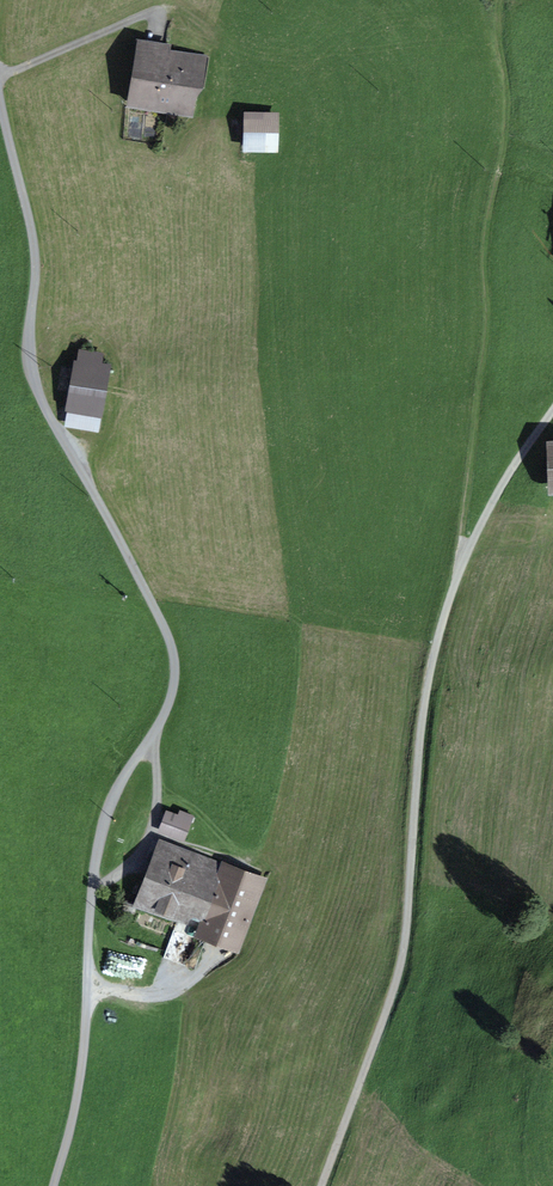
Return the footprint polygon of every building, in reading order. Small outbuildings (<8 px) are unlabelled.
[(166,59),(168,48),(145,44),(135,103),(168,108),(169,102),(176,103),(174,113),(192,116),(194,106),(190,105),(193,86),(197,86),(201,55),(190,54),(189,62),(166,59)] [(250,116),(249,146),(274,147),(274,117),(250,116)] [(81,351),(68,424),(95,429),(106,368),(97,366),(99,354),(81,351)] [(169,814),(162,830),(181,837),(188,821),(169,814)] [(237,949),(264,880),(224,864),(220,875),(190,863),(193,855),(165,845),(143,902),(162,909),(165,899),(176,903),(171,916),(187,922),(192,910),(205,915),(198,934),(237,949)]
